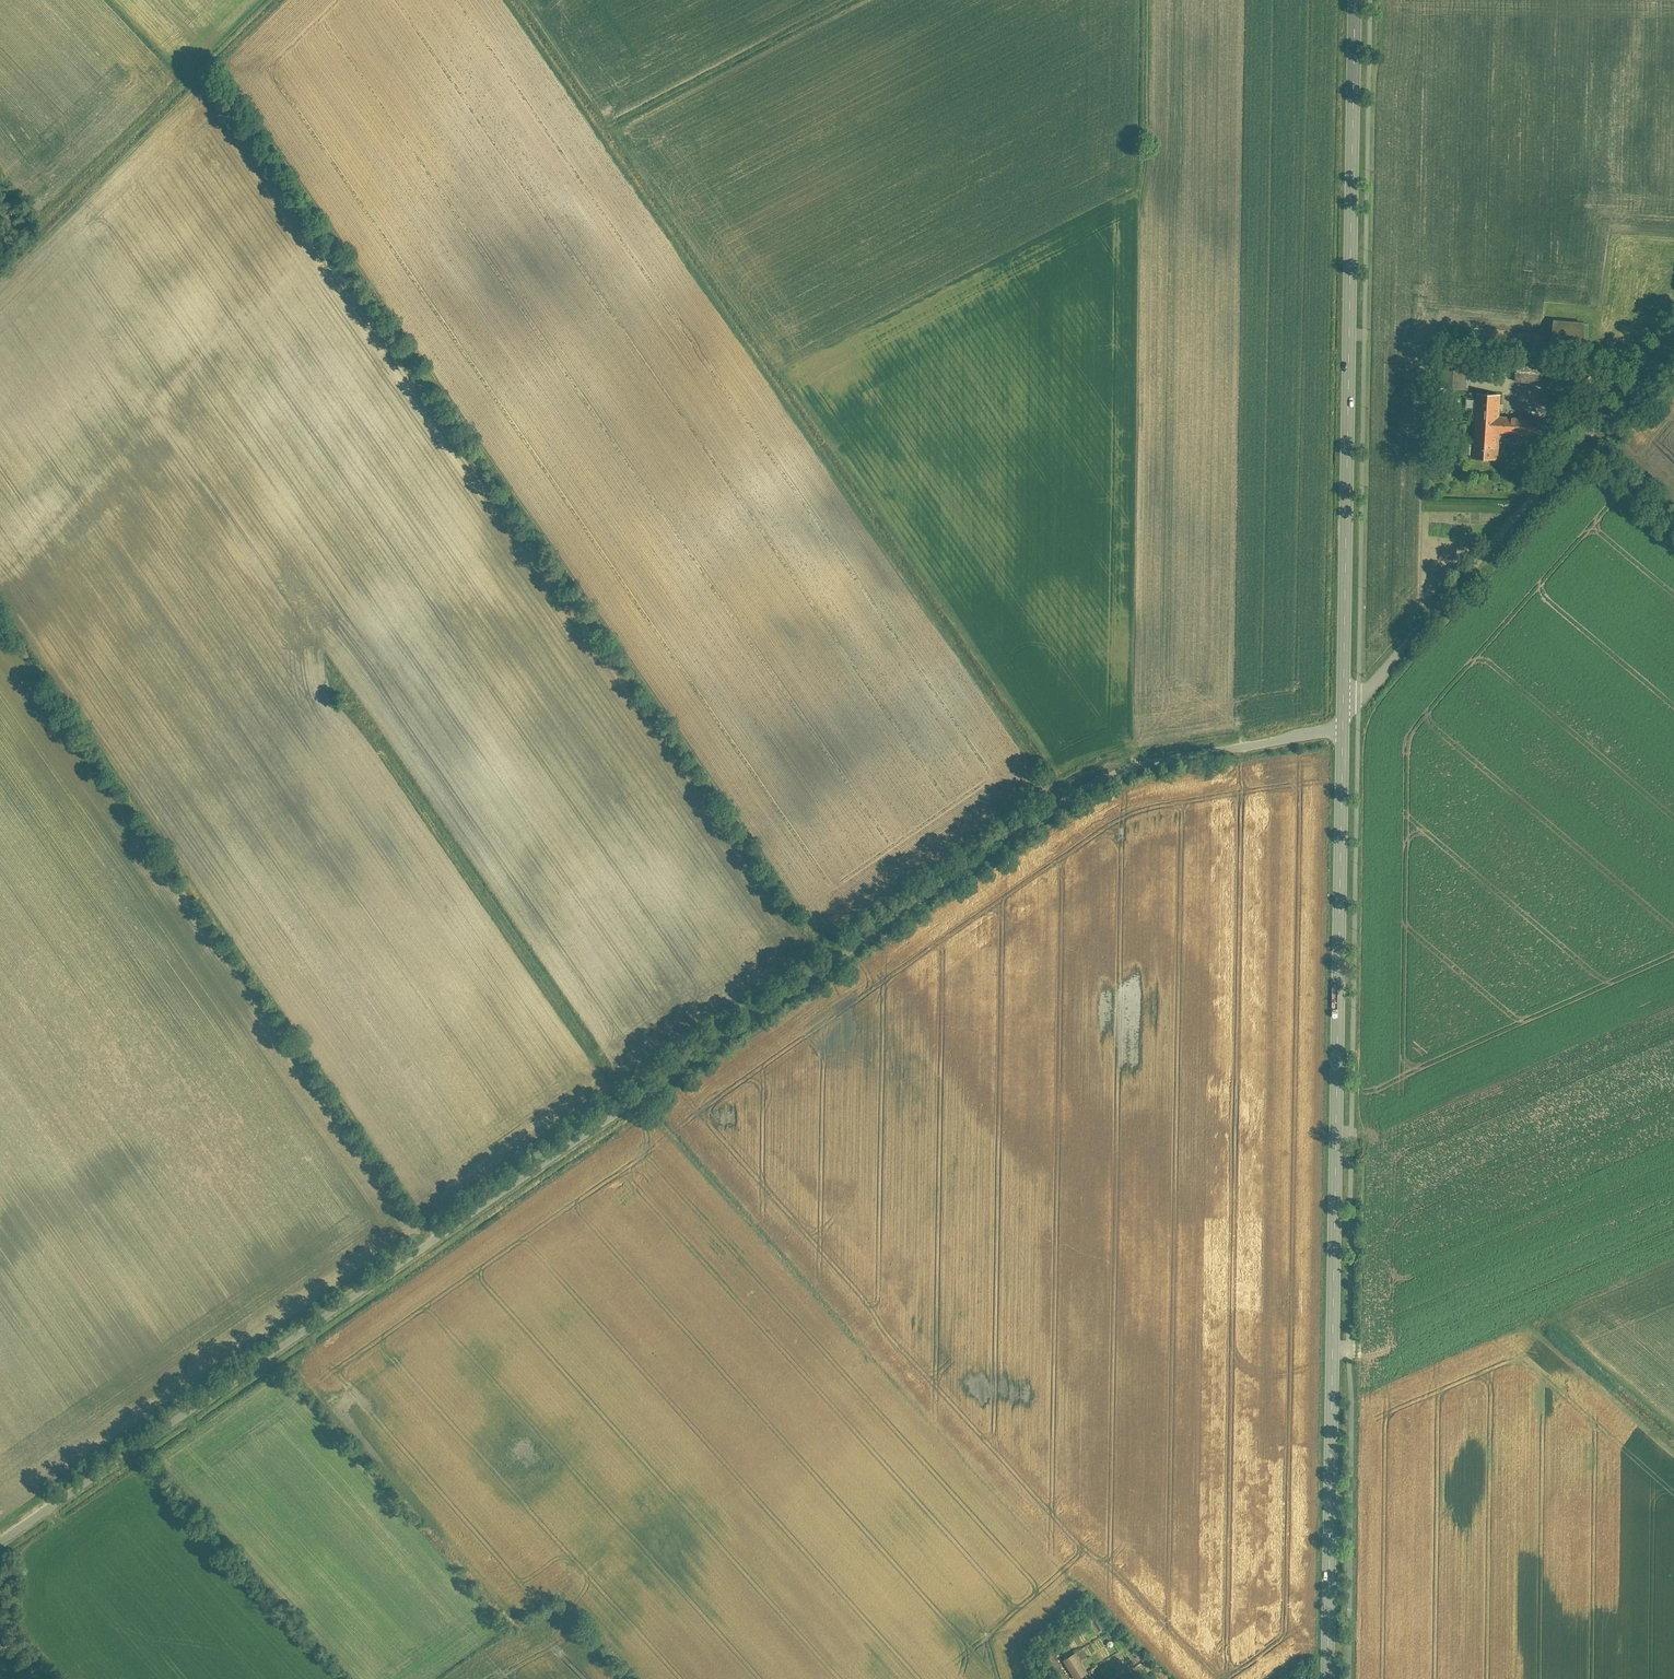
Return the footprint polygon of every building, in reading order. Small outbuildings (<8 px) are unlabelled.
[(1590,317),(1554,315),(1552,334),(1589,337),(1590,317)] [(1465,388),(1468,353),(1443,351),(1441,386),(1465,388)] [(1564,354),(1517,351),(1515,379),(1562,382),(1564,354)] [(1503,392),(1476,390),(1472,456),(1500,458),(1502,433),(1538,435),(1539,417),(1502,414),(1503,392)] [(1075,1650),(1064,1658),(1077,1677),(1088,1670),(1075,1650)]
